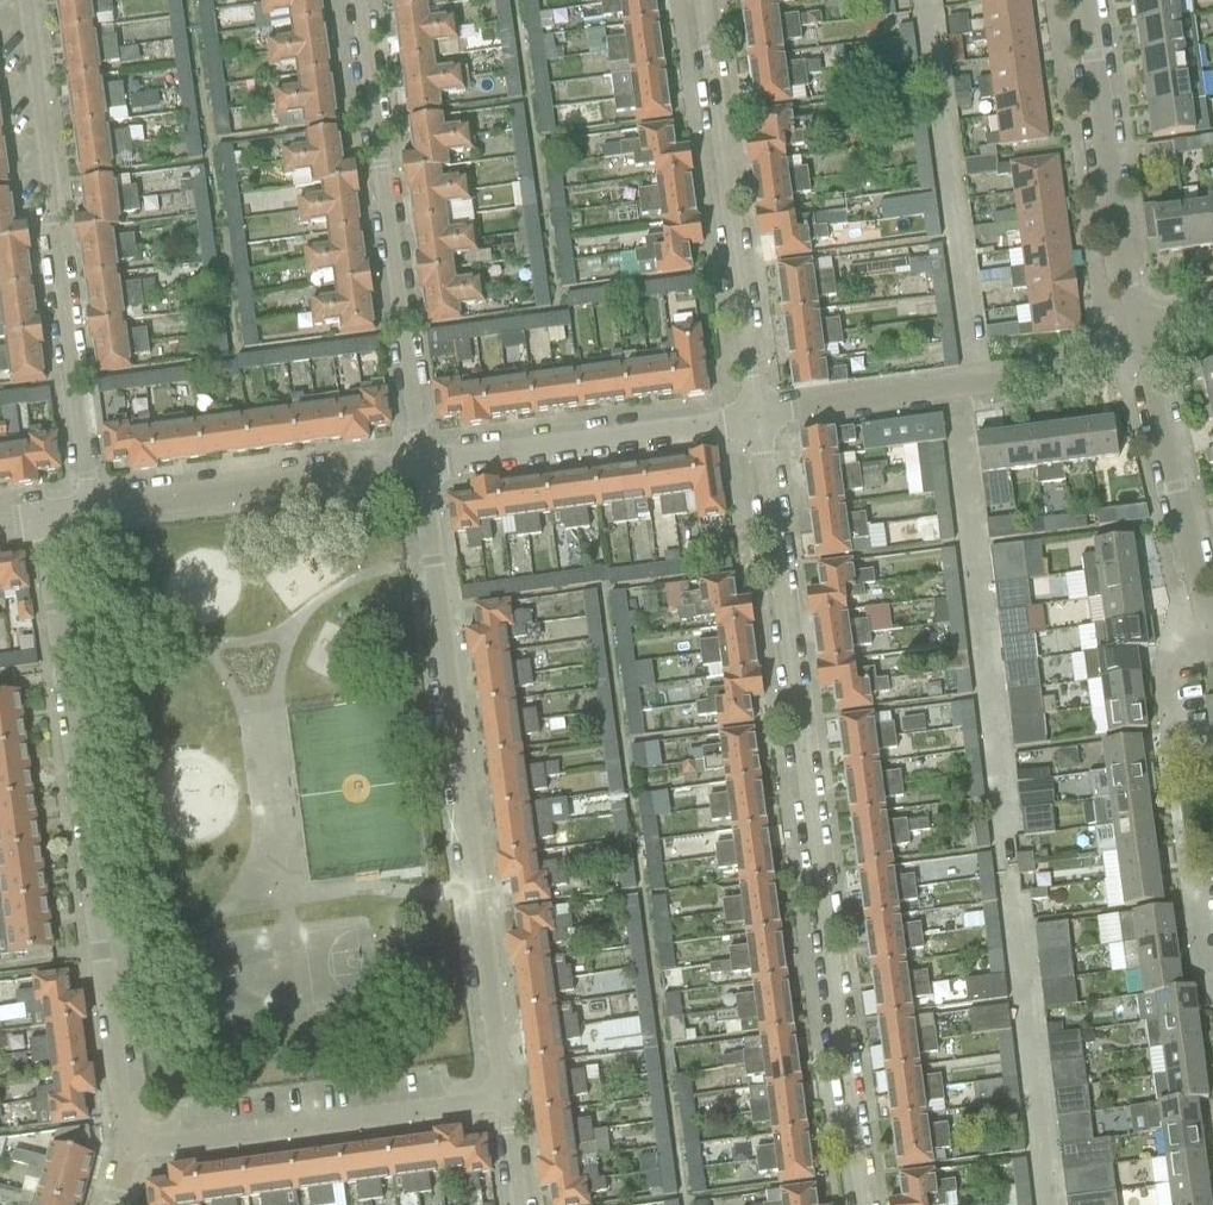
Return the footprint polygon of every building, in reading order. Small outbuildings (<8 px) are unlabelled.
[(58,8),(111,2),(111,0),(57,0),(58,8)] [(168,12),(182,10),(181,0),(166,0),(168,12)] [(198,13),(213,11),(211,0),(197,0),(198,13)] [(291,25),(324,21),(321,0),(289,0),(262,4),(264,17),(289,13),(291,25)] [(394,11),(428,7),(427,0),(393,0),(394,11)] [(524,16),(526,16),(527,16),(538,15),(536,0),(522,0),(524,16)] [(624,27),(658,23),(655,0),(647,0),(601,6),(603,18),(622,15),(624,27)] [(743,12),(777,7),(776,0),(741,0),(743,12)] [(971,34),(1032,25),(1029,0),(1006,0),(981,4),(984,21),(969,23),(971,34)] [(1137,24),(1179,19),(1176,0),(1133,0),(1137,24)] [(893,1),(869,4),(871,19),(895,15),(893,1)] [(111,2),(58,8),(61,32),(94,28),(113,25),(112,14),(113,14),(111,2)] [(509,2),(495,4),(498,23),(512,22),(509,2)] [(394,11),(397,37),(456,29),(455,16),(429,19),(428,7),(394,11)] [(743,12),(746,36),(799,29),(798,16),(797,14),(778,17),(777,7),(743,12)] [(213,11),(198,13),(201,32),(215,30),(213,11)] [(820,14),(798,16),(799,29),(821,26),(820,14)] [(526,16),(524,16),(527,34),(541,33),(538,15),(527,16),(526,16)] [(1137,24),(1140,53),(1198,45),(1194,17),(1179,19),(1137,24)] [(967,19),(947,22),(949,35),(969,33),(967,19)] [(267,41),(269,54),(327,46),(324,21),(291,25),(292,37),(267,41)] [(184,22),(169,24),(172,42),(186,40),(184,22)] [(512,22),(498,23),(500,43),(514,41),(512,22)] [(606,40),(608,54),(661,47),(658,23),(624,27),(625,38),(606,40)] [(987,42),(989,60),(1036,54),(1032,25),(971,34),(972,44),(987,42)] [(912,26),(899,28),(900,39),(913,38),(912,26)] [(61,32),(64,56),(117,49),(116,37),(96,39),(94,28),(61,32)] [(456,29),(397,37),(401,62),(434,58),(435,57),(458,54),(456,42),(458,41),(456,29)] [(746,36),(749,59),(783,55),(781,42),(801,40),(799,29),(746,36)] [(971,34),(961,36),(962,46),(967,45),(972,44),(971,34)] [(529,40),(527,40),(531,64),(532,64),(533,64),(544,62),(541,38),(530,40),(529,40)] [(900,39),(903,63),(917,62),(913,38),(900,39)] [(186,40),(172,42),(174,60),(188,58),(186,40)] [(217,42),(203,44),(205,63),(220,61),(217,42)] [(1140,53),(1144,81),(1202,73),(1198,45),(1140,53)] [(296,63),(297,76),(331,72),(327,46),(269,54),(270,67),(296,63)] [(629,63),(630,75),(664,70),(661,47),(608,54),(610,66),(629,63)] [(64,56),(67,79),(101,75),(100,64),(119,61),(117,49),(64,56)] [(516,53),(502,55),(504,74),(518,72),(516,53)] [(977,80),(979,91),(1040,82),(1036,54),(989,60),(991,78),(977,80)] [(783,55),(749,59),(753,83),(805,76),(806,76),(818,75),(821,74),(819,62),(819,61),(813,61),(784,65),(783,55)] [(401,62),(404,87),(463,79),(461,66),(436,70),(435,57),(401,62)] [(220,61),(205,63),(208,83),(222,81),(220,61)] [(532,64),(531,64),(533,82),(547,80),(544,62),(533,64),(532,64)] [(917,62),(903,63),(907,88),(920,86),(917,62)] [(190,69),(176,71),(178,89),(192,87),(190,69)] [(611,78),(614,101),(667,94),(664,70),(630,75),(611,78)] [(274,92),(276,105),(334,97),(331,72),(297,76),(299,88),(274,92)] [(518,72),(504,74),(507,93),(521,91),(518,72)] [(1144,81),(1148,109),(1190,104),(1206,102),(1202,73),(1144,81)] [(67,79),(70,103),(124,96),(122,84),(102,86),(101,75),(67,79)] [(805,76),(753,83),(756,108),(779,104),(790,103),(788,89),(807,87),(807,85),(806,76),(805,76)] [(968,77),(953,79),(955,92),(970,90),(968,77)] [(463,79),(404,87),(408,113),(442,109),(440,96),(465,93),(463,79)] [(994,99),(996,117),(1044,111),(1040,82),(979,91),(980,101),(994,99)] [(192,87),(178,89),(180,107),(195,105),(192,87)] [(224,92),(209,94),(212,113),(226,112),(224,92)] [(548,92),(535,94),(537,112),(539,111),(541,111),(551,110),(548,92)] [(968,92),(955,94),(957,109),(970,107),(968,92)] [(667,94),(614,101),(616,113),(635,111),(637,123),(670,119),(667,94)] [(917,94),(891,97),(893,111),(902,109),(918,107),(917,94)] [(124,96),(70,103),(73,127),(107,122),(127,120),(124,96)] [(139,96),(130,97),(131,110),(141,109),(139,96)] [(334,97),(276,105),(277,117),(279,131),(304,127),(314,126),(338,123),(334,97)] [(1190,104),(1148,109),(1152,139),(1194,133),(1190,104)] [(918,107),(902,109),(903,122),(911,121),(920,120),(918,107)] [(539,111),(537,112),(539,130),(553,128),(551,110),(541,111),(539,111)] [(780,111),(757,114),(759,129),(760,138),(760,139),(802,133),(813,132),(811,118),(792,121),(791,110),(780,111)] [(524,111),(510,113),(512,133),(526,131),(524,111)] [(1044,111),(996,117),(999,135),(985,137),(986,147),(1048,140),(1044,111)] [(226,112),(212,113),(215,133),(229,131),(226,112)] [(409,120),(412,146),(471,138),(469,124),(444,128),(442,116),(409,120)] [(196,117),(182,119),(185,136),(199,134),(196,117)] [(833,117),(820,118),(822,133),(835,131),(833,117)] [(920,120),(911,121),(913,136),(926,135),(924,119),(920,120)] [(73,127),(76,150),(130,143),(128,131),(109,134),(107,122),(73,127)] [(639,141),(620,144),(620,145),(622,157),(634,156),(675,150),(675,149),(672,125),(648,129),(638,130),(639,141)] [(282,151),(283,163),(342,156),(339,130),(306,134),(307,148),(282,151)] [(526,131),(512,133),(515,152),(529,150),(526,131)] [(760,138),(746,140),(746,141),(749,165),(749,166),(752,165),(751,164),(785,160),(784,148),(803,145),(802,133),(760,139),(760,138)] [(199,134),(185,136),(187,154),(201,152),(199,134)] [(402,155),(404,173),(449,167),(448,154),(473,150),(471,138),(412,146),(413,154),(402,155)] [(1184,142),(1186,154),(1202,151),(1201,139),(1184,142)] [(130,143),(76,150),(79,175),(114,170),(112,158),(131,155),(130,143)] [(1143,147),(1146,165),(1175,161),(1172,143),(1143,147)] [(611,146),(602,147),(604,160),(613,158),(622,157),(620,145),(611,146)] [(928,146),(915,148),(917,167),(930,165),(928,146)] [(557,147),(542,149),(545,168),(546,167),(548,167),(559,166),(557,147)] [(675,150),(634,156),(636,168),(654,166),(656,177),(690,173),(690,174),(692,174),(692,172),(689,148),(689,147),(675,149),(675,150)] [(232,151),(217,153),(220,173),(234,171),(232,151)] [(321,184),(357,179),(354,162),(343,163),(342,156),(283,163),(285,176),(310,173),(312,185),(321,184)] [(995,156),(963,161),(965,178),(997,174),(996,166),(996,164),(995,156)] [(785,160),(751,164),(752,165),(755,189),(808,181),(806,168),(802,169),(801,158),(785,160)] [(1011,175),(1014,193),(1061,187),(1057,158),(996,166),(997,174),(997,177),(1011,175)] [(0,161),(0,185),(9,184),(6,160),(0,161)] [(530,162),(516,164),(519,183),(533,181),(530,162)] [(917,167),(920,191),(934,189),(930,165),(917,167)] [(546,167),(545,168),(547,187),(562,185),(559,166),(548,167),(546,167)] [(440,168),(404,173),(407,191),(409,191),(410,198),(469,190),(467,176),(442,180),(441,172),(440,169),(440,168)] [(234,171),(220,173),(223,192),(237,191),(234,171)] [(204,172),(189,174),(192,192),(207,190),(204,172)] [(657,188),(638,191),(639,204),(693,197),(690,174),(690,173),(656,177),(657,188)] [(80,182),(84,206),(137,199),(135,186),(116,189),(115,178),(80,182)] [(297,200),(299,213),(358,205),(357,197),(359,197),(357,179),(321,184),(322,197),(297,200)] [(533,181),(519,183),(521,203),(536,201),(533,181)] [(755,189),(758,212),(758,213),(792,208),(790,195),(810,192),(808,181),(755,189)] [(511,184),(514,209),(522,208),(521,203),(519,183),(511,184)] [(1002,216),(1004,224),(1065,215),(1061,187),(1014,193),(1016,211),(1002,213),(1002,216)] [(207,190),(192,192),(194,209),(209,207),(207,190)] [(469,190),(410,198),(414,223),(473,215),(469,190)] [(14,216),(11,192),(0,193),(0,218),(14,216)] [(921,197),(880,203),(882,220),(924,215),(937,213),(935,196),(921,197)] [(563,197),(549,199),(551,216),(553,216),(554,215),(566,214),(563,197)] [(661,213),(663,225),(696,221),(693,197),(639,204),(641,216),(661,213)] [(1181,208),(1180,197),(1169,198),(1169,203),(1142,206),(1146,242),(1156,241),(1158,255),(1187,250),(1181,208)] [(1181,208),(1187,250),(1212,247),(1212,227),(1209,198),(1207,199),(1208,204),(1181,208)] [(74,216),(75,231),(121,225),(120,214),(139,211),(137,199),(84,206),(85,215),(74,216)] [(238,201),(224,203),(227,222),(241,220),(238,201)] [(326,222),(328,235),(361,230),(358,205),(299,213),(301,225),(326,222)] [(522,208),(526,234),(540,232),(536,206),(522,208)] [(514,209),(517,235),(526,234),(522,208),(514,209)] [(758,212),(755,212),(755,213),(759,238),(773,236),(773,235),(815,229),(813,215),(793,218),(792,208),(758,213),(758,212)] [(844,211),(813,215),(815,229),(818,229),(825,228),(826,228),(846,225),(844,211)] [(937,213),(924,215),(926,233),(939,231),(937,213)] [(1002,213),(992,214),(994,225),(1000,224),(1004,224),(1002,216),(1002,213)] [(553,216),(551,216),(554,234),(568,232),(566,214),(554,215),(553,216)] [(473,215),(414,223),(417,248),(476,240),(473,215)] [(1019,232),(1022,250),(1069,244),(1065,215),(1004,224),(1005,232),(1005,234),(1019,232)] [(0,218),(0,242),(28,238),(26,223),(15,224),(14,216),(0,218)] [(210,219),(196,221),(198,239),(213,237),(210,219)] [(664,235),(644,238),(646,250),(646,252),(688,246),(688,247),(702,245),(699,220),(699,219),(696,220),(696,221),(663,225),(664,235)] [(241,220),(227,222),(229,241),(244,239),(241,220)] [(994,225),(977,228),(978,239),(1005,236),(1005,234),(1005,232),(1004,224),(1000,224),(994,225)] [(80,246),(81,255),(135,247),(133,235),(114,237),(113,227),(121,226),(121,225),(75,231),(77,246),(80,246)] [(815,229),(773,235),(773,236),(776,260),(800,257),(810,255),(809,242),(818,241),(828,240),(826,228),(825,228),(818,229),(815,229)] [(304,251),(306,263),(364,255),(361,230),(328,235),(329,248),(304,251)] [(526,234),(529,259),(543,257),(540,232),(526,234)] [(529,259),(526,234),(517,235),(512,236),(516,261),(529,259)] [(213,237),(198,239),(200,257),(215,255),(213,237)] [(29,262),(28,253),(30,253),(28,238),(0,242),(0,266),(29,262)] [(415,256),(418,274),(454,269),(452,256),(464,255),(478,253),(476,240),(417,248),(418,256),(415,256)] [(570,244),(555,246),(558,264),(559,264),(562,263),(572,262),(570,244)] [(1011,280),(1011,281),(1074,272),(1074,270),(1072,271),(1069,244),(1022,250),(1024,268),(1010,270),(1011,280)] [(688,246),(635,254),(636,266),(639,265),(640,277),(658,275),(658,276),(691,271),(688,247),(688,246)] [(81,255),(84,278),(119,274),(117,263),(136,260),(135,247),(81,255)] [(478,253),(464,255),(466,268),(492,264),(490,251),(478,253)] [(245,253),(231,255),(234,275),(248,273),(245,253)] [(333,272),(334,285),(370,280),(368,262),(365,263),(364,255),(306,263),(308,275),(333,272)] [(943,261),(930,263),(932,272),(944,270),(943,261)] [(32,285),(29,262),(0,266),(0,290),(32,285)] [(559,264),(558,264),(560,282),(575,280),(572,262),(562,263),(559,264)] [(777,267),(781,292),(834,285),(832,271),(813,274),(811,262),(777,267)] [(544,263),(530,265),(532,284),(546,282),(544,263)] [(217,266),(202,268),(204,286),(219,284),(217,266)] [(423,291),(424,299),(483,291),(481,277),(456,280),(454,269),(418,274),(420,291),(423,291)] [(944,270),(932,272),(934,290),(947,288),(944,270)] [(1010,270),(978,274),(980,284),(1011,280),(1010,270)] [(1027,289),(1029,307),(1078,300),(1074,272),(1011,281),(1012,291),(1027,289)] [(248,273),(234,275),(236,295),(251,293),(248,273)] [(84,278),(88,302),(141,295),(139,282),(120,285),(119,274),(84,278)] [(669,281),(671,294),(694,291),(692,277),(669,281)] [(311,301),(313,313),(371,306),(370,298),(373,298),(370,280),(334,285),(336,298),(311,301)] [(546,282),(532,284),(535,303),(549,301),(546,282)] [(637,298),(653,296),(651,283),(636,285),(637,298)] [(219,284),(204,286),(206,304),(221,302),(219,284)] [(36,309),(32,285),(0,290),(0,314),(36,309)] [(636,285),(619,287),(621,300),(637,298),(636,285)] [(781,292),(784,316),(818,312),(816,298),(835,296),(834,285),(781,292)] [(590,304),(606,302),(605,289),(589,291),(590,304)] [(483,291),(424,299),(427,325),(461,320),(459,307),(484,303),(483,291)] [(575,306),(590,304),(589,291),(573,293),(575,306)] [(86,311),(88,326),(125,321),(124,310),(143,307),(141,295),(88,302),(89,310),(86,311)] [(948,300),(935,302),(938,321),(951,319),(948,300)] [(1078,300),(1029,307),(1031,325),(1017,327),(1019,338),(1080,330),(1076,302),(1078,302),(1078,300)] [(252,305),(238,307),(240,324),(255,322),(252,305)] [(371,306),(313,313),(314,326),(340,323),(341,336),(374,332),(371,306)] [(0,314),(0,338),(5,337),(41,332),(39,317),(37,317),(36,309),(0,314)] [(560,312),(544,315),(546,330),(562,327),(560,312)] [(784,316),(787,340),(840,333),(838,320),(819,322),(818,312),(784,316)] [(223,314),(208,316),(210,333),(225,331),(223,314)] [(544,315),(528,317),(530,332),(546,330),(544,315)] [(520,318),(497,321),(499,336),(522,333),(520,318)] [(951,319),(938,321),(940,339),(953,337),(951,319)] [(93,340),(94,349),(147,342),(145,329),(126,332),(125,321),(88,326),(90,340),(93,340)] [(497,321),(480,323),(482,338),(499,336),(497,321)] [(255,322),(240,324),(242,342),(257,340),(255,322)] [(466,325),(451,327),(453,342),(468,340),(466,325)] [(451,327),(425,331),(427,346),(453,342),(451,327)] [(562,327),(546,330),(548,345),(564,343),(562,327)] [(677,357),(669,359),(673,393),(681,392),(682,397),(708,394),(703,359),(699,327),(675,330),(673,331),(677,357)] [(998,328),(986,330),(987,341),(999,339),(998,328)] [(225,331),(210,333),(213,351),(228,349),(225,331)] [(42,356),(41,347),(43,347),(41,332),(5,337),(6,348),(0,348),(0,361),(42,356)] [(522,333),(499,336),(500,349),(524,346),(522,333)] [(787,340),(791,365),(825,360),(823,346),(841,344),(840,333),(787,340)] [(371,339),(354,341),(356,355),(372,352),(378,352),(377,338),(375,339),(371,339)] [(468,340),(453,342),(455,356),(456,364),(471,362),(468,340)] [(339,343),(341,356),(356,355),(354,341),(339,343)] [(147,342),(94,349),(97,373),(131,368),(130,357),(149,354),(147,342)] [(453,342),(427,346),(429,359),(455,356),(453,342)] [(309,361),(324,359),(322,345),(307,347),(309,361)] [(307,347),(291,349),(293,363),(309,361),(307,347)] [(650,350),(645,351),(651,396),(673,393),(669,359),(665,359),(658,360),(656,349),(650,350)] [(955,349),(942,351),(944,369),(958,367),(957,367),(956,354),(955,349)] [(262,367),(278,365),(276,351),(260,354),(262,367)] [(637,363),(623,365),(623,366),(627,400),(651,396),(645,351),(640,352),(635,352),(637,363)] [(260,354),(245,355),(246,369),(262,367),(260,354)] [(0,361),(0,374),(9,373),(11,385),(45,380),(42,356),(0,361)] [(604,357),(598,358),(604,403),(627,400),(623,366),(623,365),(611,366),(610,356),(604,357)] [(588,370),(575,371),(576,373),(580,406),(604,403),(598,358),(593,358),(587,359),(588,370)] [(825,360),(791,365),(794,390),(847,383),(845,368),(826,371),(825,360)] [(557,363),(550,364),(557,409),(580,406),(576,373),(575,371),(564,373),(563,362),(557,363)] [(216,379),(231,377),(229,364),(214,366),(216,379)] [(541,376),(528,378),(528,379),(533,412),(557,409),(550,364),(545,365),(539,365),(541,376)] [(1207,394),(1212,393),(1212,364),(1193,368),(1196,382),(1203,380),(1207,394)] [(199,381),(216,379),(214,366),(198,368),(199,381)] [(510,369),(503,370),(509,416),(533,412),(528,379),(528,378),(517,379),(515,368),(510,369)] [(185,383),(183,370),(167,372),(169,385),(185,383)] [(494,382),(481,384),(481,385),(486,419),(487,419),(491,418),(509,416),(503,370),(498,371),(493,372),(494,382)] [(446,382),(432,384),(437,419),(461,416),(457,379),(455,371),(450,372),(445,372),(446,382)] [(167,372),(151,374),(153,387),(169,385),(167,372)] [(122,391),(138,389),(136,376),(120,378),(122,391)] [(464,378),(457,379),(461,416),(463,427),(487,424),(486,419),(481,385),(481,384),(469,386),(468,377),(464,378)] [(105,394),(122,391),(120,378),(103,380),(105,394)] [(366,385),(360,386),(361,391),(366,429),(390,426),(385,391),(384,379),(370,381),(370,384),(366,385)] [(40,389),(26,391),(28,404),(42,402),(40,389)] [(17,391),(1,393),(3,407),(19,405),(17,392),(17,391)] [(351,402),(339,403),(343,439),(344,444),(368,440),(366,429),(361,391),(354,392),(350,393),(351,402)] [(1207,394),(1210,408),(1203,410),(1206,423),(1212,421),(1212,393),(1207,394)] [(319,395),(314,396),(314,398),(314,399),(320,442),(339,439),(342,439),(343,439),(339,403),(326,405),(325,397),(325,396),(325,394),(319,395)] [(304,408),(292,410),(296,445),(320,442),(314,399),(314,398),(314,396),(308,396),(303,397),(303,399),(303,400),(304,408)] [(273,401),(267,402),(273,448),(296,445),(292,410),(279,411),(278,401),(273,401)] [(257,414),(245,416),(249,451),(273,448),(267,402),(260,403),(256,403),(257,414)] [(6,436),(17,435),(15,406),(3,407),(5,425),(6,436)] [(226,407),(220,408),(226,454),(249,451),(245,416),(232,418),(231,407),(226,407)] [(209,421),(198,422),(202,457),(226,454),(220,408),(213,409),(208,410),(209,421)] [(179,413),(173,414),(179,460),(202,457),(198,422),(185,424),(184,413),(179,413)] [(163,427),(151,428),(155,463),(156,463),(158,463),(179,460),(173,414),(166,415),(161,416),(163,427)] [(115,427),(102,429),(105,447),(107,463),(126,461),(130,460),(131,460),(126,421),(125,415),(118,415),(114,416),(115,427)] [(865,452),(928,444),(941,442),(946,441),(946,440),(943,416),(861,427),(864,451),(865,452)] [(132,421),(126,421),(131,460),(132,472),(156,468),(155,463),(151,428),(139,430),(138,420),(132,421)] [(1112,420),(1084,423),(1089,461),(1118,458),(1112,420)] [(1032,430),(1031,430),(1036,468),(1038,485),(1064,481),(1062,465),(1058,427),(1049,428),(1049,423),(1031,425),(1032,430)] [(1084,423),(1058,427),(1062,465),(1089,461),(1084,423)] [(11,482),(13,482),(6,436),(5,425),(0,426),(0,484),(11,482)] [(40,425),(28,427),(30,444),(34,473),(36,473),(60,469),(55,435),(42,437),(40,425)] [(800,435),(803,460),(837,455),(836,445),(855,442),(853,428),(800,435)] [(1031,430),(1004,434),(1009,472),(1036,468),(1031,430)] [(981,475),(982,491),(1011,487),(1009,472),(1004,434),(976,437),(981,475)] [(17,435),(6,436),(13,482),(11,482),(12,487),(37,484),(36,473),(34,473),(30,444),(19,446),(17,435)] [(941,442),(928,444),(931,467),(944,465),(941,442)] [(690,460),(694,495),(695,495),(699,520),(724,516),(716,452),(690,455),(690,460)] [(837,455),(803,460),(807,484),(860,477),(858,465),(855,465),(854,455),(837,457),(837,455)] [(690,460),(666,463),(673,517),(687,515),(684,496),(694,495),(690,460)] [(666,463),(641,466),(646,501),(659,499),(662,518),(673,517),(666,463)] [(931,467),(934,492),(947,490),(944,465),(931,467)] [(641,466),(617,470),(624,523),(638,521),(635,503),(646,501),(641,466)] [(617,470),(593,473),(598,507),(611,506),(613,524),(624,523),(617,470)] [(593,473),(569,476),(576,529),(589,528),(587,509),(598,507),(593,473)] [(569,476),(545,479),(549,514),(562,512),(565,531),(576,529),(569,476)] [(807,484),(810,509),(844,504),(843,493),(861,490),(860,477),(807,484)] [(545,479),(521,482),(528,536),(541,534),(539,515),(549,514),(545,479)] [(472,484),(471,484),(473,495),(480,543),(492,541),(492,540),(489,522),(501,520),(496,485),(498,485),(497,480),(496,480),(472,484)] [(521,482),(498,485),(496,485),(501,520),(513,519),(515,537),(528,536),(521,482)] [(480,543),(473,495),(447,498),(450,515),(452,534),(465,532),(468,552),(480,550),(480,543)] [(948,496),(935,498),(937,516),(950,514),(948,496)] [(810,509),(813,533),(867,526),(865,514),(846,516),(844,504),(810,509)] [(1116,509),(1096,512),(1098,527),(1118,525),(1116,509)] [(950,514),(937,516),(940,542),(953,541),(950,514)] [(1085,517),(1069,519),(1070,531),(1086,529),(1085,517)] [(986,521),(988,541),(1017,537),(1016,527),(1015,518),(986,521)] [(1017,537),(1032,535),(1031,525),(1016,527),(1017,537)] [(818,533),(813,533),(817,559),(818,559),(840,556),(851,555),(851,556),(872,553),(871,552),(887,549),(883,526),(867,528),(867,526),(865,526),(818,533)] [(1095,555),(1081,557),(1083,573),(1086,573),(1098,571),(1136,566),(1131,530),(1093,535),(1095,555)] [(989,548),(994,585),(1027,581),(1022,544),(989,548)] [(1,586),(2,593),(15,592),(19,622),(32,620),(24,561),(23,555),(0,558),(0,582),(1,586)] [(955,555),(941,556),(943,574),(957,572),(955,555)] [(696,561),(679,564),(681,577),(698,575),(696,561)] [(817,566),(820,590),(874,583),(872,571),(853,574),(852,562),(817,566)] [(679,564),(655,567),(657,581),(681,577),(679,564)] [(1083,573),(1064,576),(1067,603),(1087,600),(1090,600),(1101,598),(1139,593),(1136,566),(1098,571),(1086,573),(1083,573)] [(649,568),(631,570),(633,584),(650,581),(649,568)] [(600,569),(582,572),(584,586),(602,584),(600,569)] [(631,570),(613,572),(614,586),(633,584),(631,570)] [(582,572),(564,574),(566,589),(584,586),(582,572)] [(957,572),(943,574),(946,593),(959,591),(957,572)] [(552,576),(533,579),(535,593),(553,591),(552,576)] [(673,610),(694,607),(735,601),(732,577),(698,582),(699,593),(680,595),(682,608),(673,610)] [(533,579),(516,581),(518,596),(535,593),(533,579)] [(994,585),(997,612),(1030,608),(1027,581),(994,585)] [(503,583),(485,586),(487,600),(505,598),(503,583)] [(806,592),(809,616),(846,611),(844,600),(865,597),(863,586),(874,584),(874,583),(820,590),(806,592)] [(485,586),(466,588),(468,603),(487,600),(485,586)] [(612,594),(610,595),(613,618),(615,618),(627,616),(624,593),(612,594)] [(1090,600),(1087,600),(1091,627),(1093,627),(1105,625),(1143,620),(1139,593),(1101,598),(1090,600)] [(597,600),(583,602),(585,618),(599,616),(597,600)] [(735,601),(694,607),(695,620),(714,617),(716,629),(753,624),(749,600),(735,601)] [(498,604),(474,607),(477,627),(477,631),(477,632),(524,626),(531,625),(529,612),(510,614),(509,602),(498,604)] [(960,603),(947,605),(950,623),(962,622),(960,603)] [(997,612),(1000,639),(1033,635),(1030,608),(997,612)] [(812,618),(815,640),(869,633),(870,633),(868,621),(848,624),(846,611),(809,616),(810,618),(812,618)] [(599,616),(585,618),(587,636),(602,634),(599,616)] [(615,618),(613,618),(616,636),(630,634),(627,616),(615,618)] [(1091,627),(1077,629),(1080,654),(1082,654),(1097,652),(1097,654),(1135,648),(1135,650),(1147,648),(1146,647),(1153,646),(1151,627),(1144,627),(1143,620),(1105,625),(1093,627),(1091,627)] [(962,622),(950,623),(952,640),(964,639),(962,622)] [(698,642),(700,656),(753,648),(751,626),(753,626),(753,624),(716,629),(717,640),(698,642)] [(466,634),(469,658),(474,657),(508,653),(507,640),(526,638),(524,626),(531,626),(531,625),(466,634)] [(869,633),(815,640),(818,660),(818,664),(852,660),(851,648),(870,645),(869,633)] [(1000,639),(1003,665),(1036,661),(1033,635),(1000,639)] [(603,646),(589,648),(592,666),(606,664),(603,646)] [(631,647),(618,649),(620,667),(622,666),(634,665),(631,647)] [(721,665),(722,677),(757,672),(753,648),(700,656),(702,668),(721,665)] [(1082,655),(1069,656),(1072,684),(1086,683),(1101,680),(1139,675),(1135,650),(1135,648),(1097,654),(1097,652),(1082,654),(1082,655)] [(38,664),(36,651),(35,651),(18,654),(20,667),(38,664)] [(966,651),(953,653),(955,671),(968,669),(966,651)] [(508,653),(474,657),(477,682),(531,674),(529,662),(510,665),(508,653)] [(818,664),(816,665),(818,679),(819,689),(819,691),(833,689),(833,687),(875,682),(873,669),(854,672),(852,660),(818,664)] [(1003,665),(1006,694),(1039,689),(1036,661),(1003,665)] [(606,664),(592,666),(594,684),(608,682),(606,664)] [(622,666),(620,667),(623,685),(636,683),(634,665),(622,666)] [(968,669),(955,671),(957,690),(970,688),(968,669)] [(724,688),(705,691),(706,700),(707,703),(707,704),(762,696),(759,672),(757,672),(722,677),(724,688)] [(477,682),(480,706),(515,701),(513,688),(532,686),(531,674),(477,682)] [(1140,684),(1139,676),(1139,675),(1101,680),(1104,707),(1142,702),(1142,701),(1147,700),(1144,683),(1140,684)] [(875,682),(833,687),(833,689),(834,692),(837,713),(871,708),(869,696),(889,693),(887,680),(875,682)] [(1006,694),(1010,720),(1043,716),(1041,699),(1039,689),(1006,694)] [(20,718),(17,692),(14,692),(0,694),(0,720),(20,718)] [(610,695),(596,697),(598,715),(612,713),(610,695)] [(638,695),(624,697),(627,715),(629,715),(641,713),(638,695)] [(707,704),(695,706),(697,718),(716,715),(718,729),(752,724),(749,700),(763,699),(762,696),(707,704)] [(1053,697),(1041,699),(1043,716),(1056,714),(1053,697)] [(515,701),(481,706),(484,730),(537,723),(535,710),(516,713),(516,711),(515,701)] [(959,703),(962,728),(975,726),(972,702),(959,703)] [(1142,702),(1104,707),(1108,735),(1146,730),(1142,702)] [(612,713),(598,715),(601,736),(615,734),(612,713)] [(629,715),(627,715),(630,740),(632,740),(644,738),(641,713),(629,715)] [(838,720),(841,744),(894,737),(893,725),(874,727),(872,715),(838,720)] [(1043,716),(1010,720),(1013,748),(1046,744),(1043,716)] [(24,743),(20,718),(0,720),(0,747),(24,743)] [(537,723),(484,730),(487,754),(521,749),(520,736),(538,734),(537,723)] [(975,726),(962,728),(964,744),(964,745),(977,744),(975,726)] [(701,749),(703,762),(756,755),(753,731),(719,736),(720,746),(701,749)] [(841,744),(844,768),(878,763),(877,751),(896,749),(894,737),(841,744)] [(1101,743),(1105,772),(1143,766),(1140,738),(1101,743)] [(27,769),(24,744),(24,743),(18,744),(0,747),(0,773),(27,769)] [(645,745),(630,747),(633,771),(648,769),(645,745)] [(617,749),(603,751),(605,770),(620,768),(617,749)] [(522,755),(488,759),(491,785),(544,778),(543,766),(524,768),(522,755)] [(724,772),(725,783),(759,779),(756,755),(703,762),(705,774),(724,772)] [(978,756),(966,758),(968,776),(980,774),(978,756)] [(694,763),(681,765),(683,784),(697,782),(696,776),(694,763)] [(844,768),(847,792),(901,785),(899,772),(880,775),(878,763),(844,768)] [(558,764),(543,766),(544,778),(545,779),(559,777),(558,764)] [(1105,772),(1089,774),(1093,801),(1147,793),(1154,792),(1151,774),(1145,774),(1143,766),(1105,772)] [(620,768),(605,770),(608,788),(622,786),(620,768)] [(0,773),(0,799),(31,795),(27,769),(0,773)] [(1016,773),(1017,784),(1032,782),(1031,771),(1016,773)] [(980,774),(968,776),(970,794),(983,793),(980,774)] [(491,785),(494,809),(529,805),(527,793),(546,790),(544,778),(491,785)] [(707,798),(709,810),(762,803),(759,779),(725,783),(727,795),(707,798)] [(1050,782),(1017,786),(1020,808),(1053,804),(1050,782)] [(847,792),(851,816),(885,811),(883,800),(903,797),(901,785),(847,792)] [(1147,793),(1093,801),(1096,828),(1113,826),(1151,820),(1147,793)] [(34,820),(31,795),(0,799),(0,825),(34,820)] [(639,796),(637,797),(640,820),(642,819),(654,818),(651,795),(639,796)] [(624,798),(609,800),(612,818),(626,816),(624,798)] [(564,801),(548,804),(549,812),(551,826),(567,824),(564,801)] [(529,805),(494,809),(497,833),(551,826),(549,812),(548,804),(548,802),(529,805)] [(730,820),(732,832),(766,827),(762,803),(709,810),(711,822),(730,820)] [(1051,807),(1020,810),(1023,837),(1054,834),(1051,807)] [(885,811),(851,816),(854,840),(907,833),(905,821),(886,824),(885,811)] [(626,816),(612,818),(614,836),(628,834),(626,816)] [(642,819),(640,820),(642,838),(657,836),(654,818),(642,819)] [(0,825),(0,851),(38,846),(34,820),(0,825)] [(927,820),(915,821),(916,833),(928,831),(927,820)] [(1096,828),(1094,828),(1097,855),(1116,853),(1154,847),(1151,820),(1113,826),(1096,828)] [(986,823),(972,825),(974,842),(988,841),(986,823)] [(495,857),(495,858),(535,853),(534,841),(553,838),(551,826),(497,833),(501,856),(495,857)] [(714,845),(715,858),(769,851),(766,827),(732,832),(733,843),(714,845)] [(907,833),(854,840),(857,866),(891,861),(890,848),(909,846),(907,833)] [(41,872),(38,846),(0,851),(0,877),(41,872)] [(630,847),(616,849),(618,867),(632,865),(630,847)] [(1120,879),(1120,880),(1158,874),(1154,848),(1154,847),(1116,853),(1120,879)] [(658,848),(644,850),(646,868),(648,868),(661,866),(658,848)] [(715,858),(717,871),(736,868),(738,881),(739,884),(773,879),(772,876),(769,851),(715,858)] [(495,858),(499,882),(565,874),(565,872),(558,873),(556,861),(536,864),(535,853),(495,858)] [(976,855),(979,879),(992,878),(989,854),(976,855)] [(1016,855),(1017,866),(1032,864),(1031,854),(1016,855)] [(1032,864),(1017,866),(1018,876),(1033,874),(1032,864)] [(632,865),(618,867),(620,883),(621,885),(635,883),(635,881),(635,880),(632,865)] [(648,868),(646,868),(649,889),(663,887),(661,866),(648,868)] [(858,872),(861,896),(914,888),(913,876),(894,879),(892,867),(858,872)] [(0,877),(0,889),(2,888),(4,903),(44,897),(41,872),(0,877)] [(565,874),(499,882),(499,883),(510,882),(514,905),(548,900),(547,888),(566,886),(565,874)] [(1120,879),(1103,882),(1107,910),(1124,908),(1138,906),(1162,902),(1158,874),(1120,880),(1120,879)] [(992,878),(979,879),(981,898),(994,896),(992,878)] [(776,907),(773,882),(773,879),(739,884),(739,887),(741,899),(721,902),(723,914),(776,907)] [(861,896),(865,920),(899,915),(897,903),(916,901),(914,888),(861,896)] [(1029,891),(1030,901),(1046,900),(1045,889),(1029,891)] [(0,917),(0,929),(48,923),(44,897),(4,903),(6,916),(0,917)] [(638,902),(623,903),(626,923),(640,921),(638,902)] [(665,903),(651,905),(653,923),(656,923),(668,921),(665,903)] [(744,924),(745,935),(779,931),(776,907),(723,914),(725,927),(744,924)] [(506,938),(506,939),(572,930),(570,917),(551,919),(549,908),(514,912),(518,936),(506,938)] [(996,908),(983,910),(983,912),(985,928),(998,926),(996,908)] [(1118,916),(1121,944),(1174,937),(1170,909),(1118,916)] [(899,915),(865,920),(868,944),(921,936),(919,924),(900,927),(899,915)] [(640,921),(626,923),(628,941),(643,939),(640,921)] [(656,923),(653,923),(656,941),(670,939),(668,921),(656,923)] [(1033,927),(1037,955),(1070,951),(1067,922),(1033,927)] [(0,929),(0,941),(9,940),(11,955),(51,949),(48,923),(0,929)] [(998,926),(985,928),(987,946),(1000,944),(998,926)] [(506,939),(510,963),(548,958),(547,946),(567,943),(565,932),(572,931),(572,930),(506,939)] [(728,950),(729,962),(783,955),(779,931),(745,935),(747,947),(728,950)] [(868,944),(871,968),(905,963),(904,953),(923,950),(921,936),(868,944)] [(1125,971),(1140,969),(1178,964),(1174,937),(1121,944),(1125,971)] [(0,941),(0,956),(11,955),(9,940),(0,941)] [(644,951),(630,953),(632,971),(647,969),(644,951)] [(672,951),(657,953),(660,971),(674,969),(672,951)] [(1037,955),(1040,983),(1073,979),(1070,951),(1037,955)] [(750,972),(752,983),(786,979),(783,955),(729,962),(731,975),(750,972)] [(1001,956),(988,958),(990,976),(1004,974),(1001,956)] [(515,963),(518,986),(571,979),(570,967),(550,970),(548,958),(510,963),(510,964),(515,963)] [(711,964),(708,964),(708,965),(710,976),(722,974),(720,963),(711,964)] [(905,963),(871,968),(874,992),(927,985),(926,973),(907,975),(905,963)] [(1178,964),(1140,969),(1143,996),(1143,997),(1155,996),(1154,995),(1181,991),(1181,989),(1178,964)] [(647,969),(632,971),(635,989),(649,987),(647,969)] [(16,1005),(24,1004),(82,996),(70,997),(67,973),(32,978),(34,989),(15,992),(16,1005)] [(990,976),(964,980),(968,1004),(1006,999),(1004,974),(990,976)] [(518,986),(521,1011),(555,1006),(553,994),(573,991),(571,979),(518,986)] [(734,998),(736,1010),(788,1003),(789,1003),(786,979),(752,983),(753,996),(734,998)] [(1073,979),(1040,983),(1043,1009),(1076,1005),(1073,979)] [(927,985),(874,992),(878,1016),(878,1018),(901,1015),(912,1013),(912,1012),(910,1000),(929,998),(927,985)] [(1181,991),(1154,995),(1155,996),(1158,1022),(1196,1016),(1193,989),(1193,988),(1181,989),(1181,991)] [(650,993),(635,995),(638,1013),(652,1011),(650,993)] [(45,1014),(46,1026),(85,1020),(82,996),(24,1004),(25,1017),(45,1014)] [(679,1001),(665,1003),(667,1019),(681,1017),(679,1001)] [(736,1010),(714,1013),(715,1026),(738,1023),(740,1036),(740,1039),(793,1032),(793,1029),(789,1003),(788,1003),(736,1010)] [(521,1011),(524,1035),(578,1028),(576,1015),(556,1017),(555,1006),(521,1011)] [(1007,1006),(968,1011),(971,1035),(997,1032),(1010,1030),(1007,1006)] [(1150,1050),(1162,1048),(1200,1043),(1196,1016),(1158,1022),(1147,1023),(1150,1050)] [(681,1017),(667,1019),(671,1044),(684,1042),(681,1017)] [(653,1018),(639,1019),(641,1036),(643,1048),(645,1048),(657,1046),(653,1018)] [(639,1019),(600,1025),(602,1041),(641,1036),(639,1019)] [(879,1024),(882,1047),(936,1040),(934,1028),(914,1031),(912,1019),(879,1024)] [(28,1040),(30,1053),(83,1045),(80,1022),(85,1021),(85,1020),(46,1026),(48,1037),(28,1040)] [(1045,1026),(1046,1037),(1061,1035),(1060,1024),(1045,1026)] [(578,1028),(524,1035),(528,1059),(561,1055),(559,1043),(580,1040),(578,1028)] [(1010,1030),(997,1032),(999,1050),(1012,1048),(1010,1030)] [(796,1058),(793,1035),(793,1032),(740,1039),(740,1042),(741,1054),(742,1055),(742,1057),(743,1065),(796,1058)] [(1046,1037),(1049,1064),(1082,1059),(1079,1033),(1061,1035),(1046,1037)] [(882,1047),(885,1071),(919,1067),(917,1055),(937,1053),(936,1040),(882,1047)] [(1162,1048),(1165,1076),(1204,1071),(1200,1043),(1162,1048)] [(51,1063),(53,1074),(87,1069),(86,1069),(83,1045),(30,1053),(32,1065),(51,1063)] [(658,1052),(643,1054),(646,1075),(661,1073),(658,1052)] [(733,1056),(720,1058),(721,1068),(735,1066),(743,1065),(742,1057),(742,1055),(741,1054),(733,1055),(733,1056)] [(764,1076),(765,1087),(800,1082),(796,1058),(743,1065),(745,1079),(764,1076)] [(1049,1064),(1053,1091),(1086,1087),(1082,1059),(1049,1064)] [(1014,1060),(1001,1062),(1003,1080),(1016,1078),(1014,1060)] [(528,1066),(532,1090),(585,1083),(584,1071),(563,1073),(562,1061),(528,1066)] [(885,1071),(888,1095),(942,1088),(940,1076),(921,1079),(919,1067),(885,1071)] [(54,1085),(35,1088),(37,1100),(83,1094),(84,1096),(95,1094),(95,1093),(92,1069),(92,1068),(86,1069),(87,1069),(53,1074),(54,1085)] [(1165,1076),(1154,1077),(1158,1104),(1196,1099),(1196,1101),(1207,1099),(1207,1098),(1204,1071),(1165,1076)] [(661,1073),(646,1075),(649,1093),(663,1091),(661,1073)] [(689,1074),(674,1076),(677,1092),(679,1092),(691,1091),(689,1074)] [(1003,1080),(1005,1104),(1018,1102),(1016,1078),(1003,1080)] [(748,1102),(749,1113),(803,1106),(800,1082),(765,1087),(767,1100),(748,1102)] [(532,1090),(535,1115),(569,1110),(567,1098),(587,1095),(585,1083),(532,1090)] [(1053,1091),(1056,1118),(1089,1113),(1086,1087),(1053,1091)] [(942,1088),(888,1095),(891,1119),(925,1115),(945,1112),(942,1088)] [(37,1100),(29,1101),(31,1115),(50,1112),(52,1124),(63,1123),(87,1119),(84,1101),(84,1096),(83,1094),(37,1100)] [(1148,1133),(1161,1132),(1200,1126),(1196,1101),(1196,1099),(1158,1104),(1144,1106),(1148,1133)] [(680,1104),(678,1105),(681,1123),(683,1122),(684,1122),(695,1121),(693,1103),(681,1104),(680,1104)] [(665,1104),(650,1106),(653,1124),(667,1122),(665,1104)] [(771,1124),(772,1135),(806,1130),(803,1106),(749,1113),(751,1127),(771,1124)] [(1019,1108),(1006,1110),(1008,1129),(1021,1127),(1019,1108)] [(535,1115),(538,1139),(592,1132),(590,1119),(570,1121),(569,1110),(535,1115)] [(1056,1118),(1059,1145),(1092,1141),(1089,1113),(1056,1118)] [(891,1119),(895,1143),(948,1136),(946,1124),(927,1127),(925,1115),(891,1119)] [(683,1122),(681,1123),(683,1140),(685,1140),(697,1138),(695,1121),(684,1122),(683,1122)] [(667,1122),(653,1124),(655,1142),(669,1140),(667,1122)] [(1161,1132),(1165,1159),(1203,1153),(1200,1126),(1161,1132)] [(12,1161),(29,1166),(84,1181),(91,1155),(85,1153),(89,1139),(87,1127),(57,1131),(49,1159),(15,1150),(12,1161)] [(1021,1127),(1008,1129),(1010,1148),(1023,1146),(1021,1127)] [(457,1129),(433,1133),(434,1138),(439,1172),(451,1171),(454,1190),(465,1188),(459,1141),(461,1140),(459,1129),(457,1129)] [(774,1147),(754,1150),(754,1151),(756,1162),(809,1154),(806,1130),(772,1135),(774,1147)] [(536,1162),(537,1164),(575,1159),(573,1147),(593,1144),(592,1132),(538,1139),(541,1162),(536,1162)] [(948,1136),(895,1143),(898,1170),(932,1165),(930,1152),(949,1149),(948,1136)] [(461,1140),(459,1141),(465,1188),(466,1188),(467,1195),(468,1195),(480,1194),(478,1174),(489,1172),(485,1137),(465,1140),(461,1140)] [(434,1138),(410,1141),(417,1195),(431,1193),(428,1174),(439,1172),(434,1138)] [(1092,1141),(1059,1145),(1062,1173),(1111,1167),(1113,1167),(1110,1139),(1092,1141)] [(410,1141),(386,1144),(391,1179),(403,1177),(405,1196),(417,1195),(410,1141)] [(386,1144),(362,1147),(369,1201),(382,1199),(379,1180),(391,1179),(386,1144)] [(362,1147),(338,1151),(343,1185),(355,1183),(357,1203),(369,1201),(362,1147)] [(314,1154),(321,1204),(333,1204),(331,1186),(343,1185),(338,1151),(314,1154)] [(687,1153),(685,1153),(687,1171),(689,1170),(691,1170),(702,1169),(699,1151),(688,1152),(687,1153)] [(671,1152),(657,1154),(659,1172),(673,1170),(671,1152)] [(1150,1161),(1154,1188),(1207,1180),(1203,1153),(1165,1159),(1150,1161)] [(290,1157),(295,1191),(306,1190),(308,1204),(321,1204),(314,1154),(290,1157)] [(809,1154),(756,1162),(758,1174),(777,1172),(777,1173),(778,1183),(779,1185),(789,1184),(813,1181),(809,1154)] [(266,1160),(272,1204),(285,1204),(283,1193),(295,1191),(290,1157),(266,1160)] [(537,1164),(540,1188),(550,1187),(598,1180),(596,1167),(577,1170),(575,1159),(537,1164)] [(242,1163),(247,1198),(258,1196),(260,1204),(272,1204),(266,1160),(242,1163)] [(218,1167),(223,1204),(236,1204),(235,1199),(247,1198),(242,1163),(218,1167)] [(168,1168),(170,1179),(171,1179),(174,1204),(199,1204),(194,1170),(193,1165),(168,1168)] [(1025,1165),(1012,1167),(1014,1186),(1028,1184),(1025,1165)] [(26,1178),(43,1182),(39,1196),(76,1204),(78,1204),(84,1181),(29,1166),(26,1178)] [(194,1170),(199,1204),(211,1203),(211,1204),(223,1204),(218,1167),(194,1170)] [(1111,1167),(1062,1173),(1065,1199),(1114,1193),(1111,1167)] [(689,1170),(687,1171),(690,1188),(704,1186),(702,1169),(691,1170),(689,1170)] [(673,1170),(659,1172),(661,1189),(676,1188),(673,1170)] [(899,1177),(902,1200),(944,1195),(955,1194),(953,1181),(935,1184),(933,1172),(899,1177)] [(145,1183),(148,1204),(174,1204),(171,1179),(170,1179),(145,1183)] [(550,1187),(553,1204),(588,1204),(586,1195),(606,1192),(605,1179),(598,1180),(550,1187)] [(1154,1188),(1156,1204),(1210,1204),(1207,1180),(1154,1188)] [(1017,1204),(1030,1204),(1028,1184),(1014,1186),(1017,1204)] [(814,1188),(780,1192),(765,1194),(766,1204),(816,1204),(814,1188)] [(1066,1204),(1115,1204),(1114,1193),(1065,1199),(1066,1204)] [(888,1203),(889,1204),(946,1204),(945,1199),(944,1195),(902,1200),(902,1201),(888,1203)] [(39,1196),(37,1204),(76,1204),(39,1196)]
